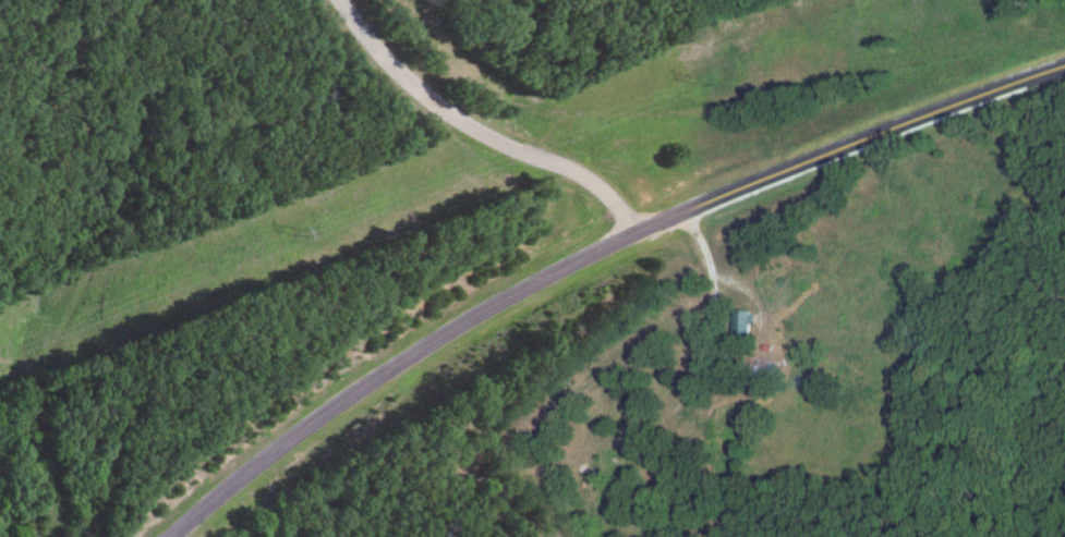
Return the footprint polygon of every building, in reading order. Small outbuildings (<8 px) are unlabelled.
[(749,336),(755,312),(739,308),(733,332),(749,336)]
